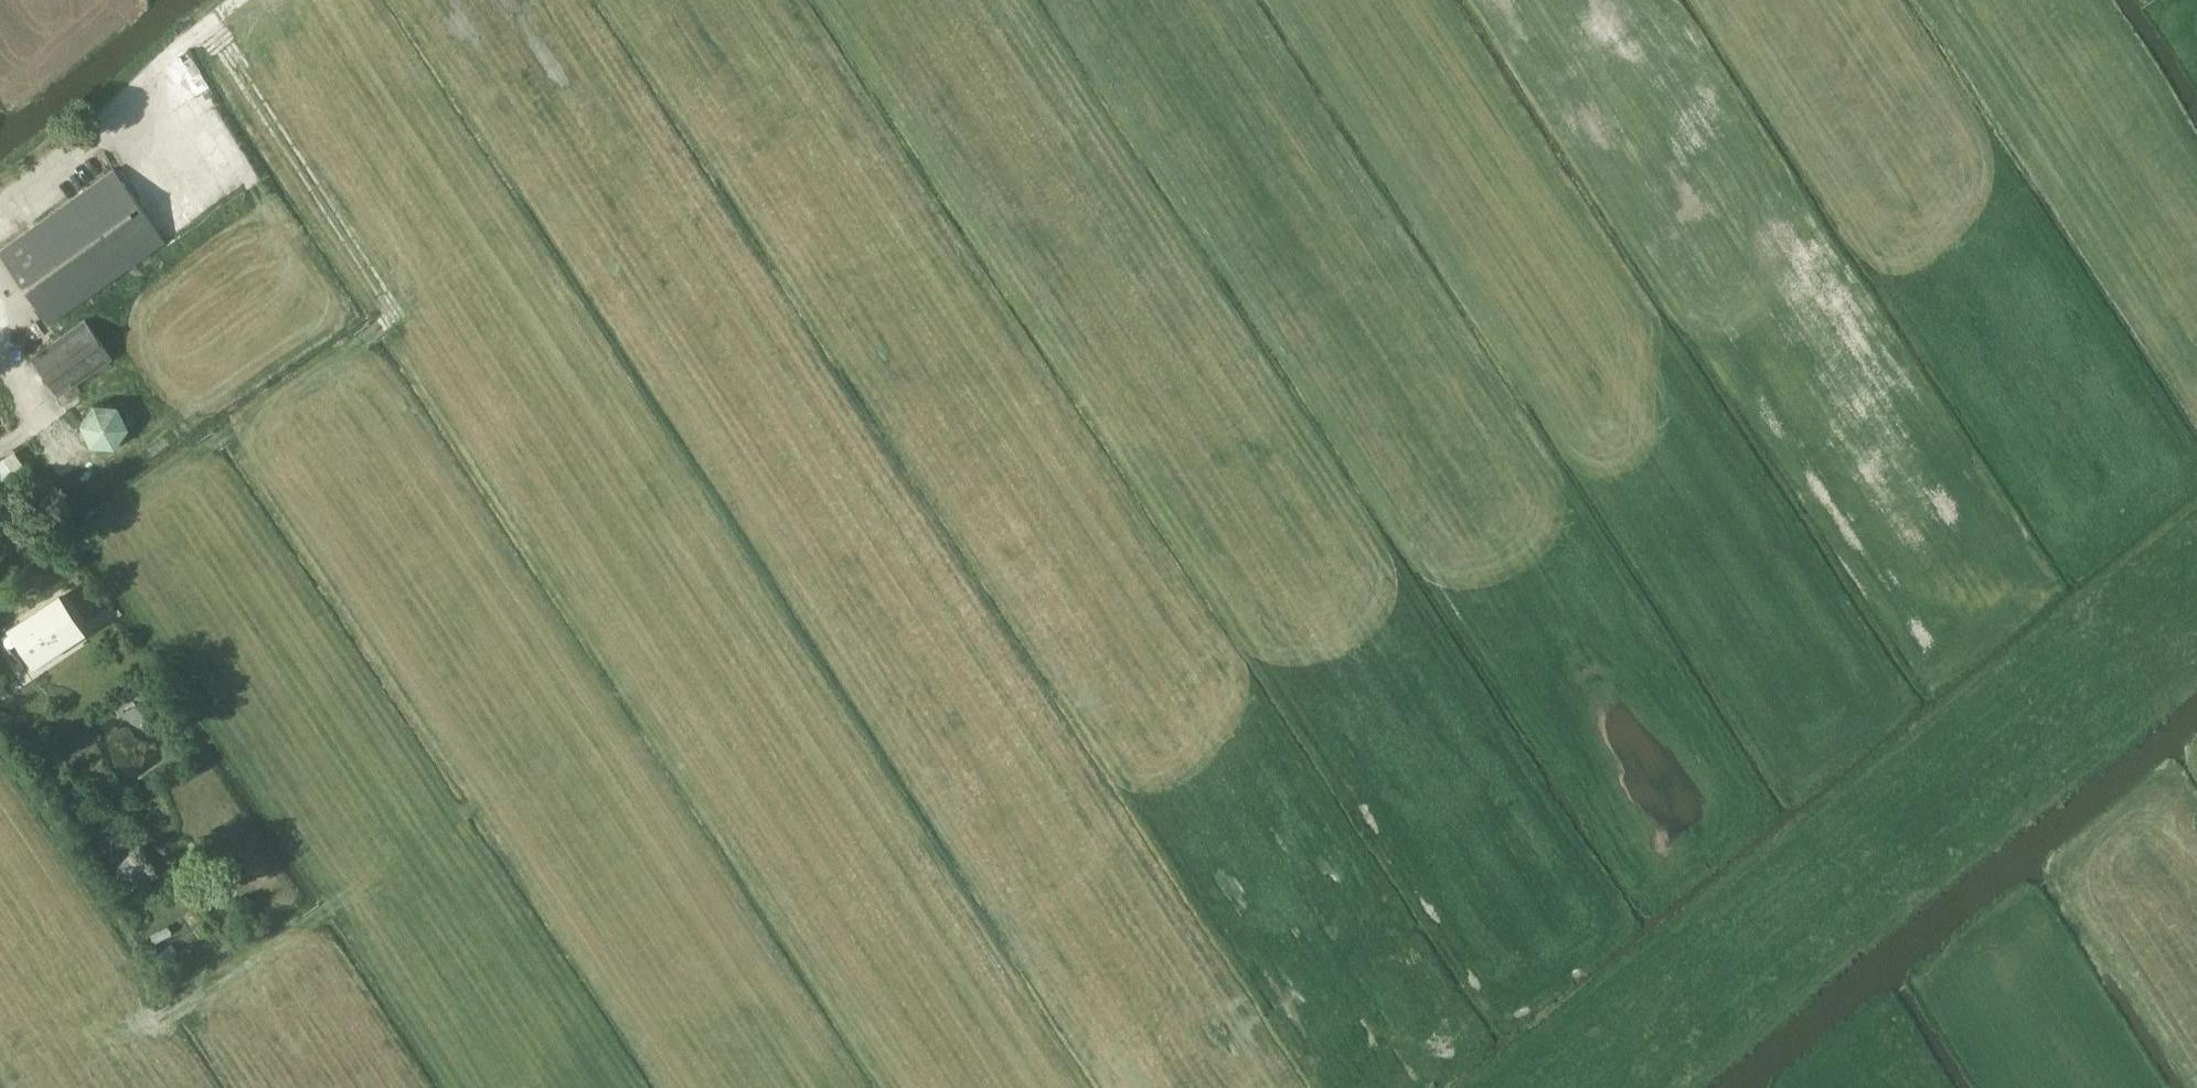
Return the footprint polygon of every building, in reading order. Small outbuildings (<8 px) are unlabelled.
[(163,241),(113,169),(0,248),(0,255),(47,322),(163,241)] [(50,392),(106,354),(84,322),(28,360),(50,392)] [(124,442),(125,400),(88,399),(87,442),(124,442)] [(25,663),(81,625),(59,594),(3,632),(25,663)]
